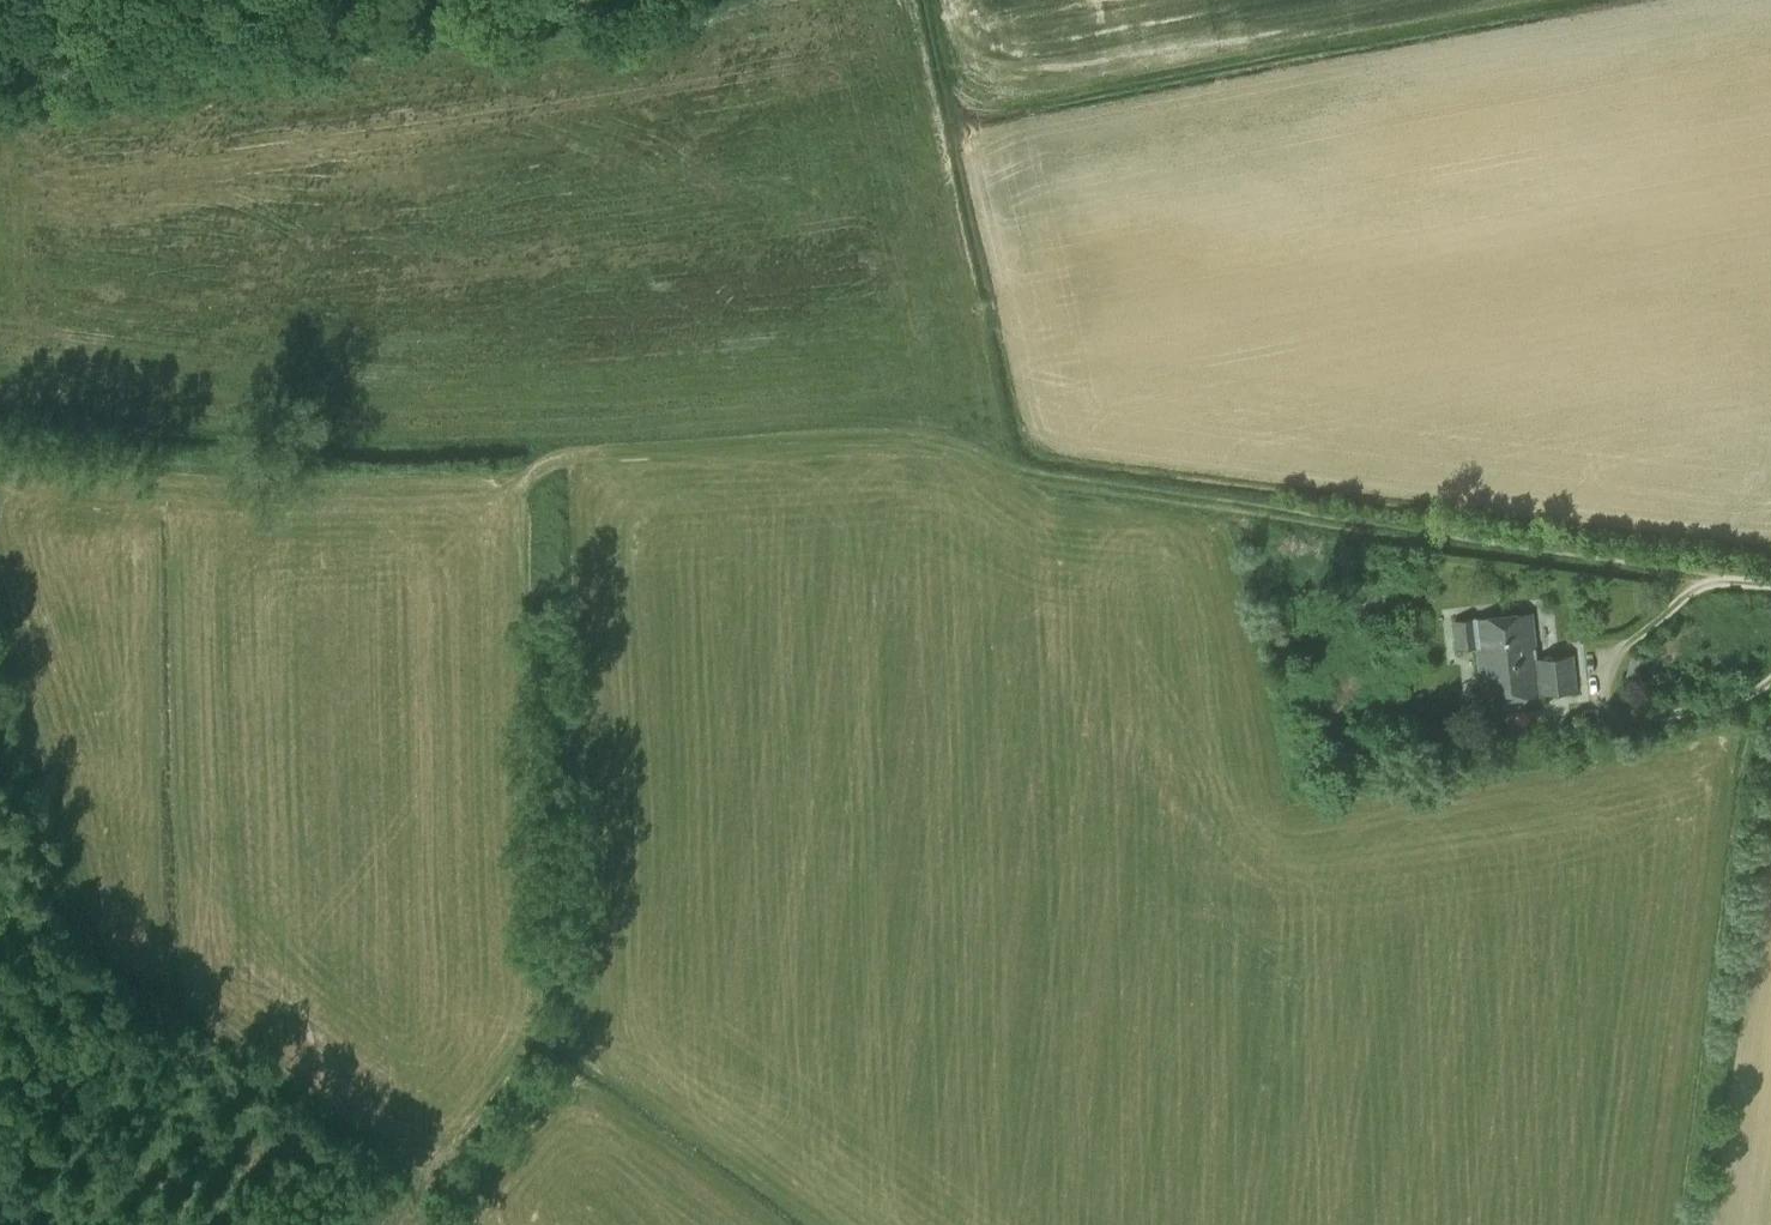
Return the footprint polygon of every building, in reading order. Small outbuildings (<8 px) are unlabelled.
[(1535,657),(1531,610),(1454,617),(1457,647),(1476,645),(1481,699),(1575,690),(1570,654),(1535,657)]
